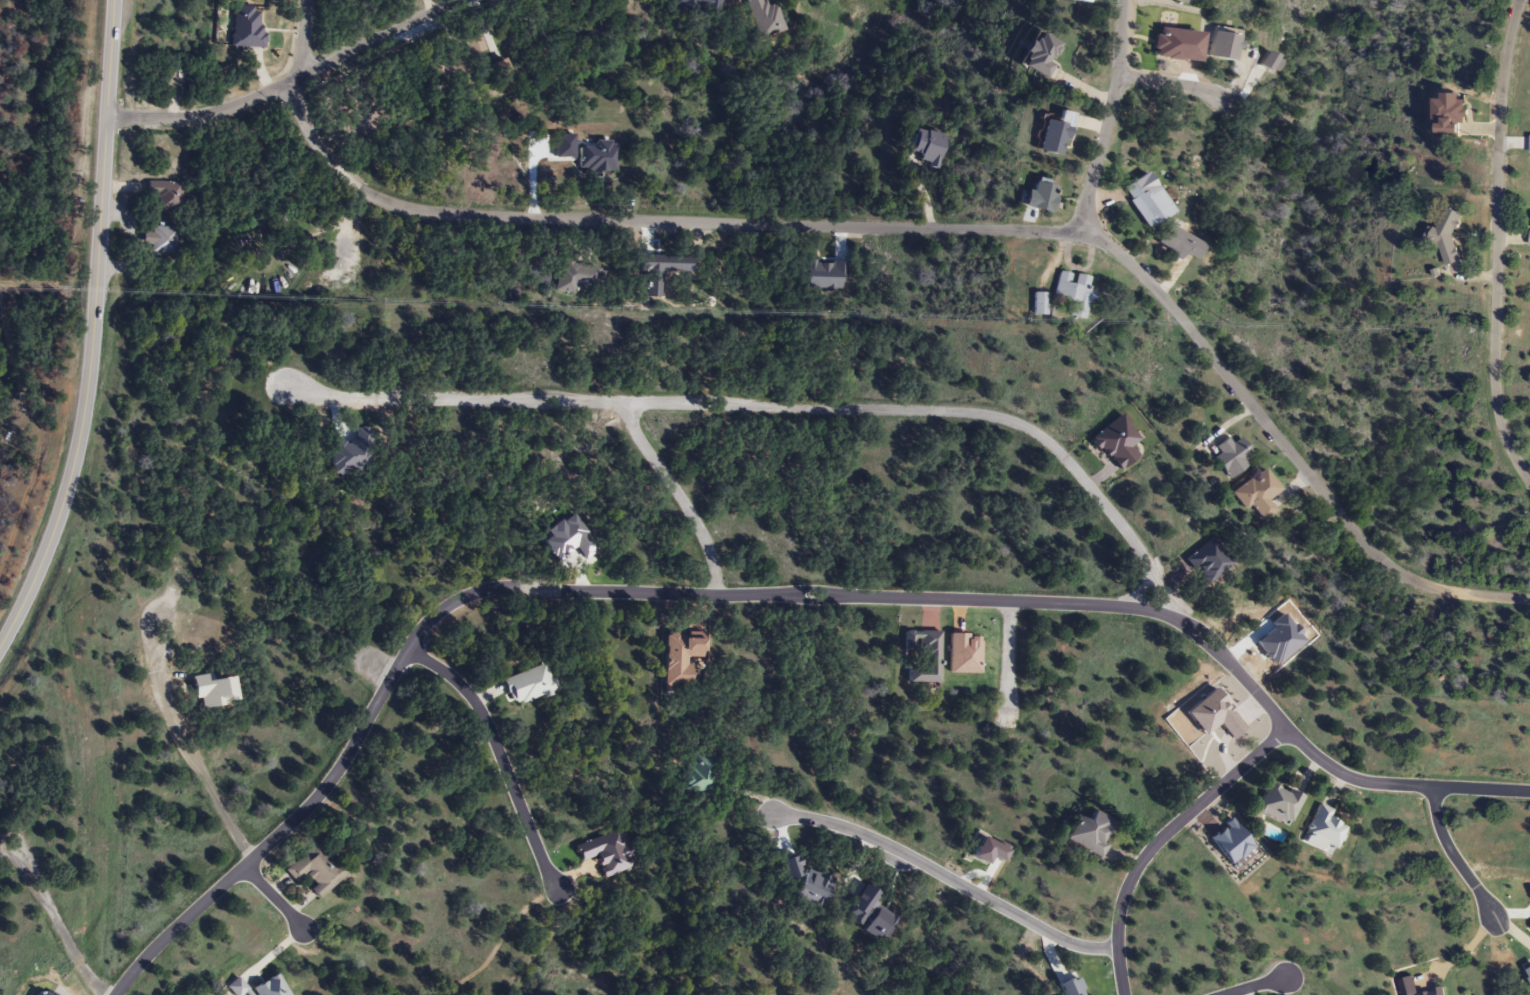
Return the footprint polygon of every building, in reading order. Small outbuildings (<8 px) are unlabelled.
[(763,7),(761,0),(744,0),(756,38),(781,30),(773,4),(763,7)] [(260,47),(262,8),(232,6),(231,46),(260,47)] [(1232,60),(1235,33),(1209,30),(1206,57),(1232,60)] [(1060,49),(1041,32),(1018,57),(1042,80),(1055,66),(1049,60),(1060,49)] [(468,55),(483,52),(479,35),(464,38),(468,55)] [(437,80),(468,73),(465,54),(432,61),(437,80)] [(1268,64),(1261,59),(1259,64),(1265,68),(1268,64)] [(1071,114),(1058,111),(1056,122),(1043,119),(1036,150),(1062,156),(1071,114)] [(905,154),(926,159),(924,167),(936,170),(944,136),(912,128),(905,154)] [(614,141),(593,141),(593,147),(578,147),(578,171),(614,171),(614,141)] [(1169,213),(1153,182),(1141,188),(1136,178),(1120,186),(1141,227),(1169,213)] [(1022,191),(1020,208),(1050,211),(1053,182),(1032,179),(1031,192),(1022,191)] [(147,211),(179,211),(179,182),(147,181),(147,211)] [(1456,210),(1440,215),(1443,225),(1424,230),(1427,241),(1435,239),(1443,266),(1459,262),(1450,232),(1461,228),(1456,210)] [(1175,260),(1183,252),(1189,258),(1198,249),(1172,223),(1155,240),(1175,260)] [(172,226),(150,226),(150,232),(140,232),(140,252),(172,252),(172,226)] [(560,259),(552,290),(572,295),(574,286),(598,292),(604,270),(560,259)] [(1071,302),(1067,316),(1084,320),(1091,290),(1085,289),(1088,277),(1073,273),(1072,274),(1057,271),(1051,298),(1071,302)] [(1044,292),(1031,292),(1031,315),(1044,315),(1044,292)] [(1242,459),(1249,453),(1236,438),(1229,444),(1224,438),(1212,448),(1217,453),(1211,458),(1228,479),(1247,464),(1242,459)] [(1259,523),(1274,509),(1266,500),(1279,489),(1260,468),(1232,492),(1259,523)] [(939,683),(939,631),(902,632),(902,651),(916,651),(916,665),(906,665),(906,683),(939,683)] [(552,689),(540,663),(500,681),(512,707),(552,689)] [(679,790),(707,795),(714,760),(686,754),(679,790)] [(1288,827),(1302,798),(1267,782),(1254,811),(1288,827)] [(1302,842),(1322,850),(1324,845),(1335,850),(1345,827),(1328,820),(1332,811),(1317,804),(1302,842)] [(1112,822),(1090,811),(1084,822),(1074,817),(1063,840),(1099,859),(1107,846),(1101,842),(1112,822)] [(632,867),(619,830),(573,846),(578,862),(594,857),(601,878),(632,867)] [(344,875),(316,842),(282,870),(295,885),(305,877),(312,886),(308,889),(316,899),(344,875)] [(1442,988),(1415,993),(1412,977),(1397,979),(1400,994),(1443,994),(1442,988)]
